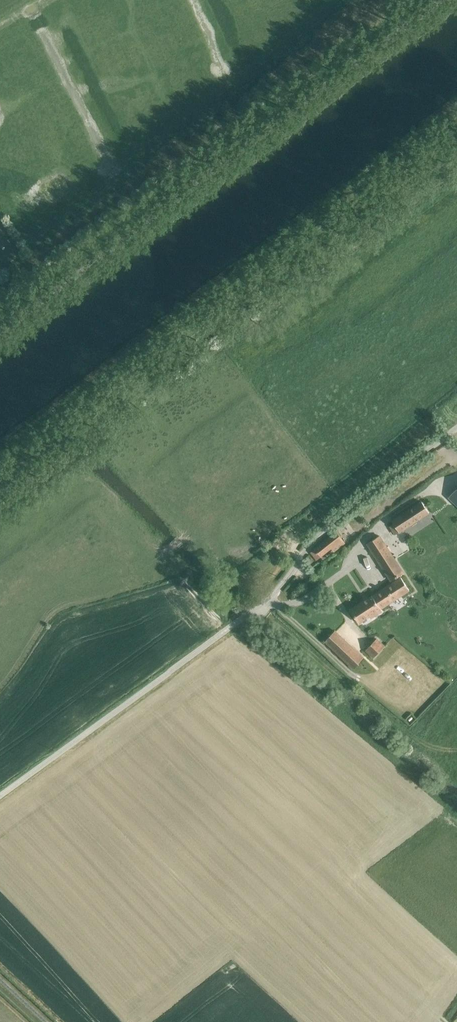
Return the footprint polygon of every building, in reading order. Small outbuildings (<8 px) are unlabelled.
[(393,496),(400,509),(424,497),(417,484),(393,496)] [(422,501),(392,520),(394,523),(391,526),(396,533),(399,531),(400,532),(430,513),(422,501)] [(346,542),(337,530),(315,548),(311,551),(317,560),(332,548),(335,551),(346,542)] [(368,543),(392,580),(404,572),(380,535),(368,543)] [(410,590),(401,576),(351,608),(360,623),(370,616),(372,618),(383,611),(382,609),(410,590)] [(353,668),(364,656),(336,629),(325,641),(353,668)] [(366,650),(374,657),(386,645),(378,637),(366,650)] [(376,663),(369,668),(373,673),(380,669),(376,663)]
